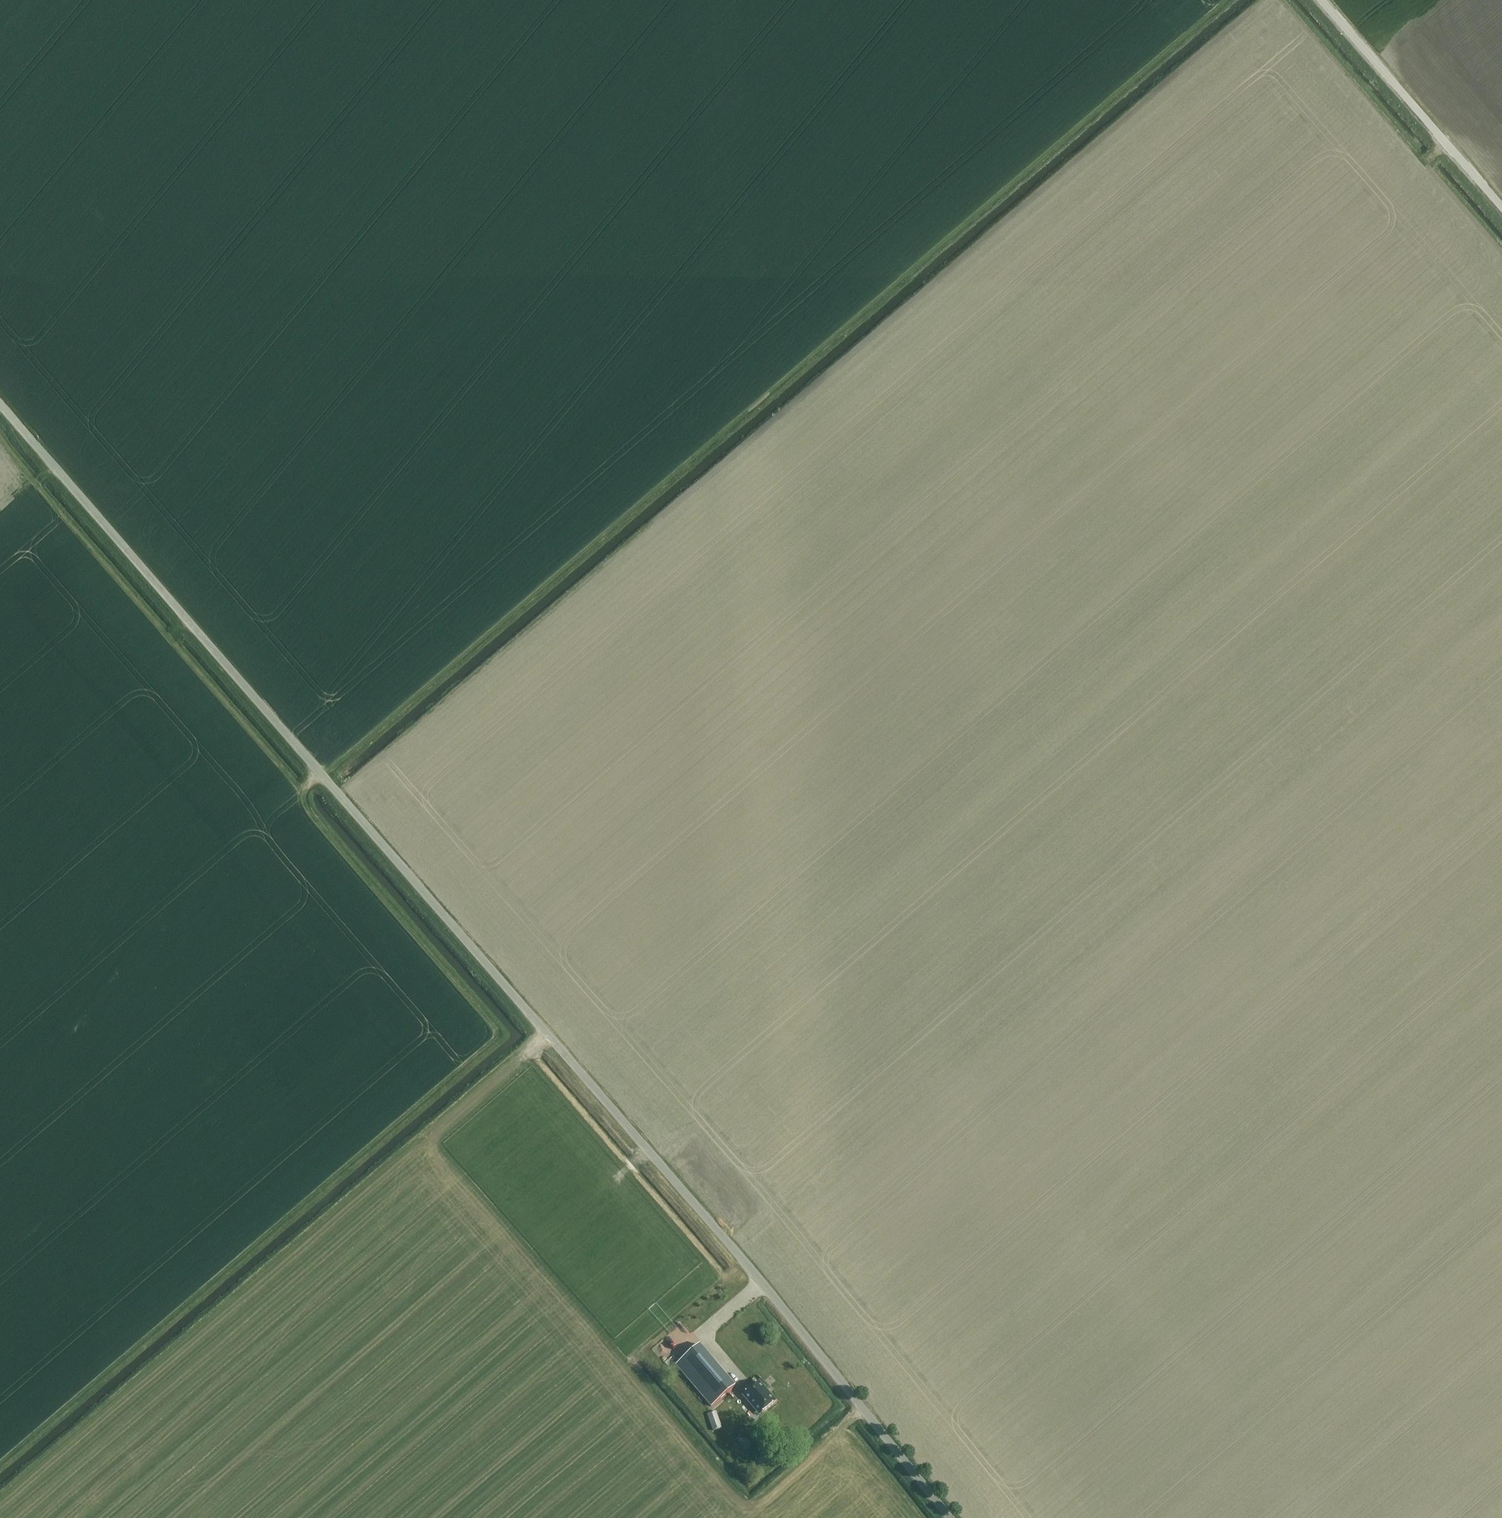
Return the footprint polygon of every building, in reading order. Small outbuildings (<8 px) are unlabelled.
[(737,1209),(727,1217),(735,1228),(745,1220),(737,1209)] [(700,1344),(676,1365),(711,1406),(735,1386),(700,1344)] [(743,1396),(760,1415),(776,1402),(759,1382),(743,1396)] [(713,1431),(721,1428),(716,1411),(708,1414),(713,1431)]
